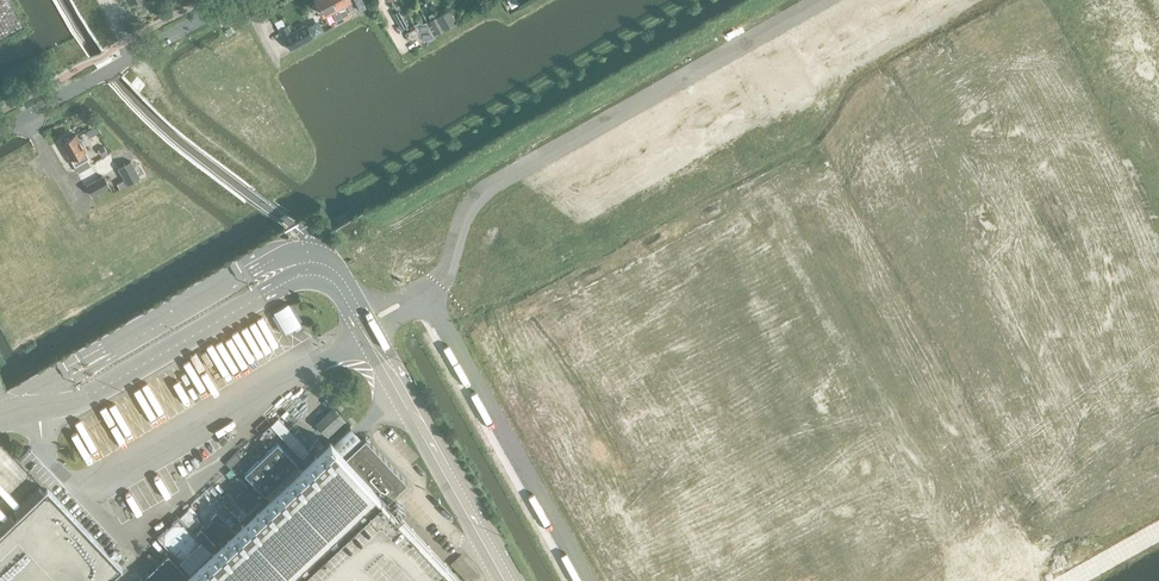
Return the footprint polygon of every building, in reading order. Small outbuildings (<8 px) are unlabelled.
[(333,0),(315,0),(324,15),(331,11),(334,16),(338,23),(344,19),(333,0)] [(343,4),(351,0),(333,0),(344,19),(350,16),(343,4)] [(451,10),(438,17),(445,29),(446,31),(459,24),(451,10)] [(438,33),(445,29),(438,17),(437,16),(431,20),(438,33)] [(404,18),(399,21),(403,29),(409,26),(404,18)] [(416,27),(421,35),(424,41),(435,35),(427,21),(416,27)] [(313,36),(306,24),(291,32),(283,36),(290,49),(313,36)] [(411,41),(421,35),(416,27),(406,32),(411,41)] [(733,30),(727,33),(730,38),(736,34),(733,30)] [(75,165),(78,171),(89,165),(86,159),(89,158),(76,133),(69,137),(68,136),(64,138),(63,140),(61,141),(75,165)] [(136,157),(86,185),(96,202),(146,175),(136,157)] [(290,301),(272,309),(282,332),(301,324),(290,301)] [(312,421),(324,434),(342,419),(329,405),(312,421)] [(385,502),(406,481),(365,437),(363,439),(350,425),(332,441),(331,440),(212,551),(179,516),(157,537),(190,572),(180,580),(460,580),(385,502)] [(265,493),(297,463),(277,441),(244,472),(265,493)] [(122,569),(116,562),(121,557),(114,550),(109,555),(47,489),(44,492),(39,487),(14,510),(19,515),(14,520),(10,515),(0,524),(0,580),(109,580),(122,569)]
